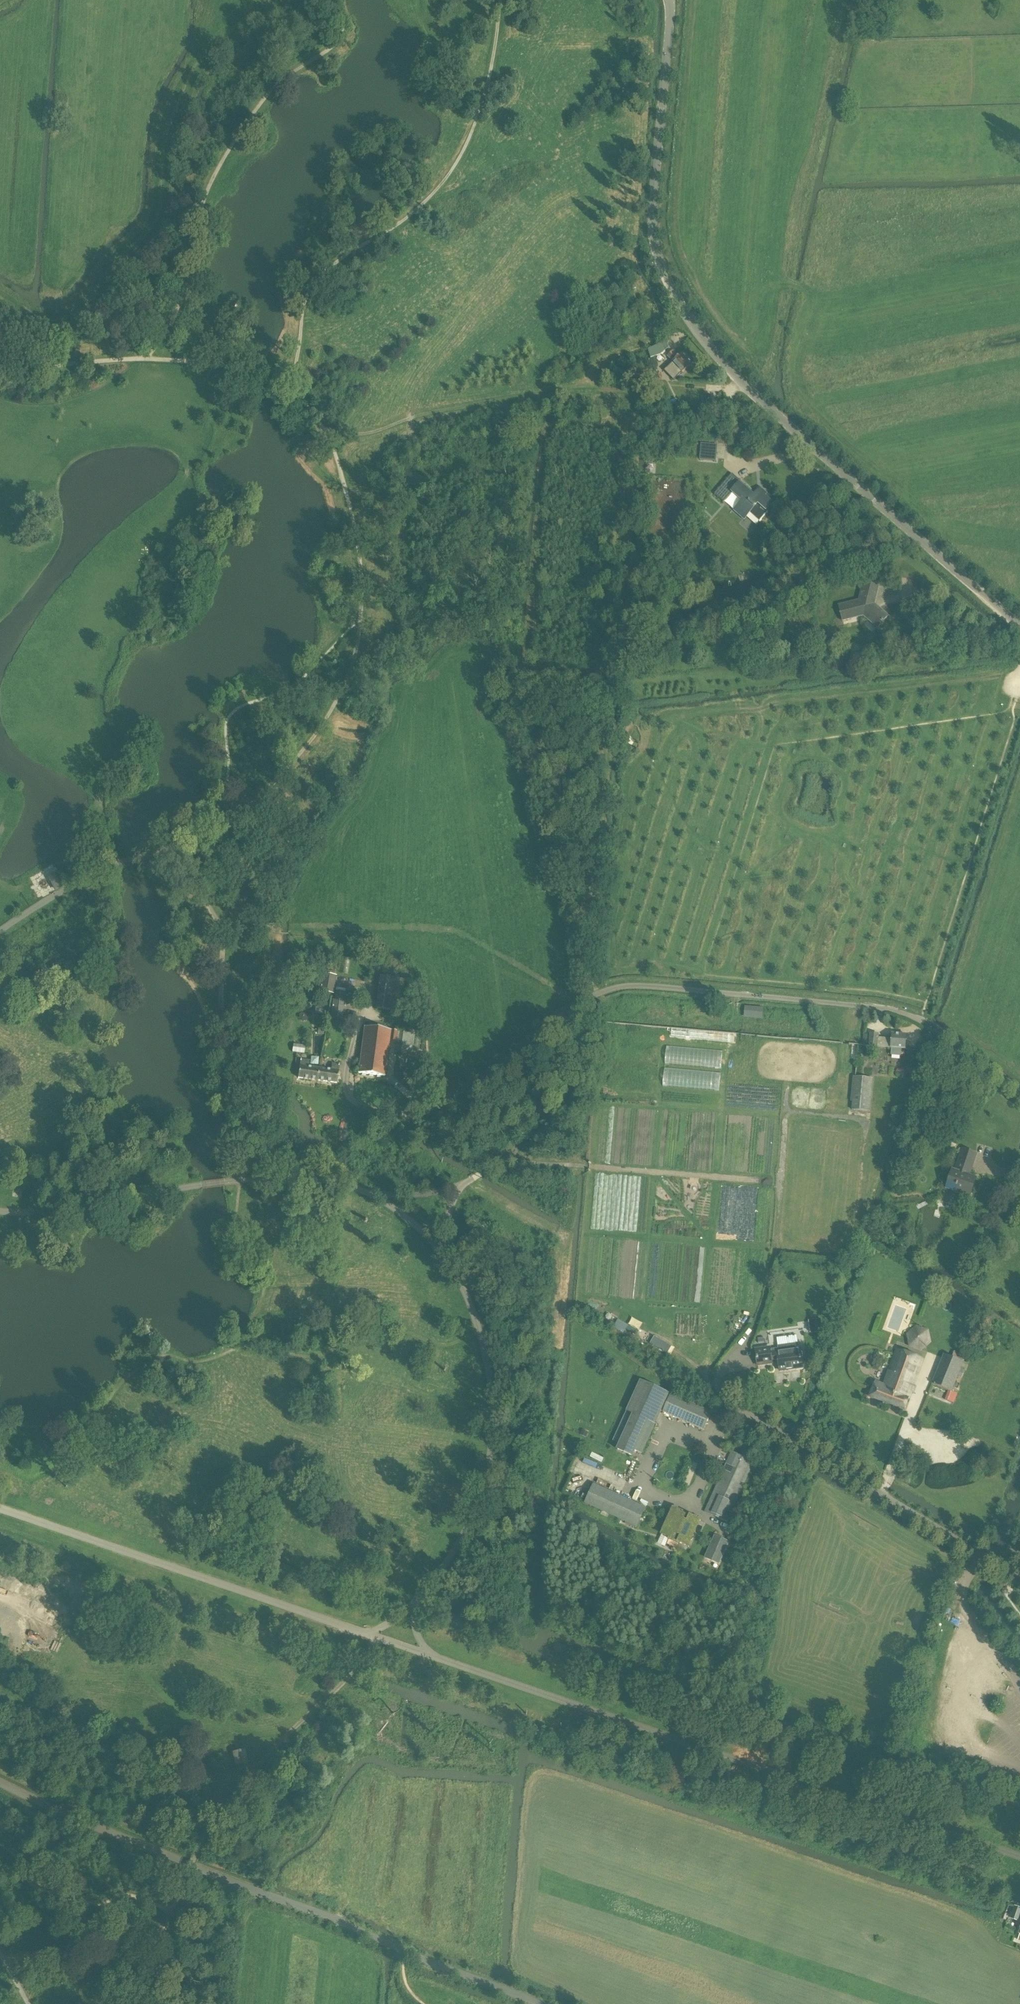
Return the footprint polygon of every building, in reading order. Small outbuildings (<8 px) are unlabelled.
[(665,352),(662,343),(648,351),(651,359),(661,355),(665,352)] [(666,373),(672,379),(675,379),(677,377),(678,377),(693,363),(683,353),(678,358),(673,352),(668,357),(673,362),(668,367),(669,368),(666,370),(666,373)] [(669,406),(671,413),(682,410),(680,403),(669,406)] [(742,502),(737,508),(734,512),(743,520),(750,512),(761,521),(768,513),(766,511),(772,504),(764,497),(767,493),(761,488),(753,497),(750,494),(752,492),(732,474),(715,494),(724,502),(732,493),(742,502)] [(698,537),(702,541),(708,534),(717,542),(720,539),(708,527),(698,537)] [(839,606),(843,622),(851,619),(850,617),(863,614),(863,613),(866,614),(867,619),(877,628),(888,616),(877,607),(872,607),(871,604),(876,601),(880,583),(864,579),(859,601),(839,606)] [(320,992),(331,993),(334,976),(322,974),(320,992)] [(395,1011),(397,995),(399,979),(380,977),(376,1008),(395,1011)] [(336,991),(334,1001),(333,1001),(331,1016),(341,1018),(343,1002),(344,992),(336,991)] [(744,1017),(763,1018),(764,1005),(745,1004),(744,1017)] [(389,1041),(390,1030),(364,1027),(358,1073),(384,1077),(389,1041)] [(390,1030),(389,1041),(396,1042),(397,1031),(390,1030)] [(403,1051),(410,1052),(413,1034),(405,1032),(403,1051)] [(878,1035),(871,1034),(869,1047),(892,1049),(891,1055),(900,1056),(901,1049),(905,1050),(906,1035),(892,1034),(892,1040),(878,1038),(878,1035)] [(298,1078),(317,1081),(319,1069),(308,1068),(309,1061),(300,1060),(298,1078)] [(319,1069),(317,1081),(337,1083),(339,1065),(332,1064),(331,1071),(319,1069)] [(852,1110),(868,1111),(871,1079),(855,1077),(852,1110)] [(976,1155),(963,1150),(955,1172),(953,1171),(946,1189),(970,1197),(976,1179),(969,1176),(976,1155)] [(808,1321),(810,1333),(822,1331),(821,1319),(808,1321)] [(907,1334),(910,1346),(921,1350),(929,1342),(930,1342),(927,1331),(916,1327),(907,1334)] [(664,1352),(668,1345),(654,1337),(650,1344),(664,1352)] [(755,1350),(758,1366),(772,1364),(772,1360),(778,1359),(780,1371),(796,1369),(796,1370),(804,1369),(803,1361),(801,1361),(800,1350),(798,1350),(798,1351),(790,1352),(790,1351),(777,1353),(778,1354),(771,1355),(770,1348),(755,1350)] [(875,1381),(869,1397),(905,1410),(923,1359),(896,1349),(882,1385),(875,1381)] [(932,1384),(951,1392),(962,1364),(963,1362),(944,1355),(943,1357),(932,1384)] [(614,1441),(620,1444),(617,1450),(632,1457),(635,1451),(641,1454),(668,1394),(641,1381),(614,1441)] [(711,1413),(671,1395),(663,1413),(704,1430),(707,1421),(711,1413)] [(705,1512),(727,1522),(732,1518),(758,1462),(736,1452),(705,1512)] [(586,1503),(637,1526),(645,1508),(594,1485),(586,1503)] [(662,1534),(669,1538),(669,1539),(679,1544),(680,1542),(687,1546),(699,1520),(674,1509),(662,1534)] [(704,1558),(719,1564),(729,1542),(715,1535),(704,1558)] [(234,1754),(237,1765),(245,1763),(243,1752),(234,1754)] [(1017,1920),(1019,1912),(1019,1908),(1015,1907),(1011,1918),(1017,1920)]
